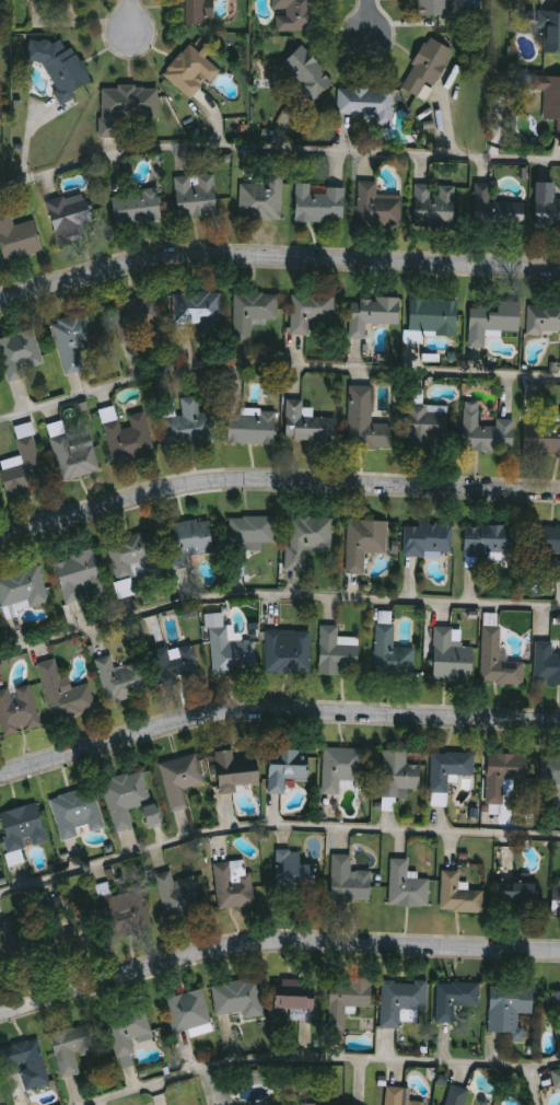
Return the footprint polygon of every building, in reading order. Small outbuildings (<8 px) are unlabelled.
[(28,3),(28,0),(80,0),(81,20),(58,21),(57,3),(28,3)] [(183,27),(183,0),(206,0),(206,27),(183,27)] [(275,11),(274,0),(319,0),(319,31),(288,31),(288,11),(275,11)] [(419,18),(418,0),(451,0),(451,16),(419,18)] [(540,12),(559,12),(559,55),(545,55),(545,30),(540,30),(540,12)] [(93,85),(61,103),(30,46),(48,36),(52,45),(67,37),(93,85)] [(427,84),(420,97),(402,89),(429,37),(454,51),(434,89),(427,84)] [(219,69),(194,102),(163,77),(189,45),(219,69)] [(305,46),(335,85),(311,104),(281,65),(305,46)] [(536,77),(559,77),(559,138),(559,120),(545,120),(546,92),(535,91),(536,77)] [(102,86),(160,88),(159,119),(119,118),(119,139),(101,138),(102,86)] [(339,115),(340,90),(395,91),(394,126),(378,126),(378,116),(339,115)] [(218,217),(178,219),(176,177),(215,175),(218,217)] [(404,196),(404,226),(359,226),(359,182),(377,183),(377,196),(404,196)] [(557,199),(559,199),(559,230),(537,230),(538,183),(557,184),(557,199)] [(241,184),(283,184),(283,220),(241,220),(241,184)] [(492,185),(492,202),(526,202),(525,229),(475,229),(476,185),(492,185)] [(346,188),(346,223),(296,223),(296,186),(325,186),(325,188),(346,188)] [(416,186),(458,186),(457,228),(415,228),(416,186)] [(163,221),(117,226),(113,196),(160,190),(163,221)] [(49,201),(86,193),(96,236),(58,245),(49,201)] [(4,261),(0,243),(0,213),(11,210),(15,225),(36,221),(44,253),(4,261)] [(202,333),(202,323),(182,323),(182,293),(222,293),(222,333),(202,333)] [(279,293),(278,321),(254,319),(254,344),(234,344),(235,293),(279,293)] [(337,295),(337,324),(322,324),(322,336),(292,336),(292,295),(337,295)] [(113,302),(158,296),(163,336),(144,338),(144,340),(119,344),(113,302)] [(351,339),(352,299),(404,299),(402,324),(370,324),(370,339),(351,339)] [(421,341),(410,340),(411,300),(458,301),(457,336),(421,335),(421,341)] [(471,309),(500,310),(500,302),(523,303),(522,333),(487,332),(486,348),(470,348),(471,309)] [(528,305),(559,305),(559,335),(528,335),(528,305)] [(67,375),(54,321),(89,313),(96,346),(80,349),(85,371),(67,375)] [(9,383),(0,349),(0,340),(36,332),(44,365),(24,370),(26,379),(9,383)] [(394,449),(349,447),(350,386),(375,386),(374,423),(394,423),(394,449)] [(217,444),(165,447),(163,418),(183,417),(182,398),(199,397),(200,412),(214,411),(217,444)] [(304,408),(314,408),(314,418),(338,418),(338,443),(288,443),(288,399),(304,399),(304,408)] [(464,452),(465,404),(481,404),(481,427),(498,427),(498,420),(515,420),(514,453),(464,452)] [(409,444),(410,406),(455,407),(454,445),(409,444)] [(113,466),(102,410),(117,407),(121,429),(131,427),(129,416),(145,412),(155,457),(113,466)] [(277,444),(229,444),(229,414),(277,414),(277,444)] [(62,481),(48,427),(65,422),(71,450),(94,443),(101,472),(62,481)] [(47,489),(8,497),(2,469),(23,465),(15,428),(34,423),(47,489)] [(526,426),(559,427),(559,456),(525,455),(526,426)] [(307,550),(306,572),(287,571),(288,545),(292,545),(292,516),(334,517),(334,551),(307,550)] [(275,517),(275,544),(265,544),(265,550),(247,550),(247,545),(231,545),(231,517),(275,517)] [(215,552),(186,558),(187,566),(172,569),(167,546),(175,545),(171,525),(209,519),(215,552)] [(390,522),(389,554),(366,552),(366,574),(348,574),(349,521),(390,522)] [(454,524),(454,556),(406,556),(406,524),(454,524)] [(514,525),(514,556),(467,556),(467,526),(514,525)] [(541,527),(559,527),(559,583),(546,583),(545,557),(537,557),(537,545),(542,545),(541,527)] [(107,543),(150,533),(159,570),(117,580),(107,543)] [(106,593),(67,604),(55,562),(94,550),(106,593)] [(2,613),(0,603),(0,576),(40,567),(49,601),(2,613)] [(416,679),(376,678),(377,624),(395,625),(395,649),(416,649),(416,679)] [(341,677),(320,676),(322,626),(340,627),(339,639),(360,640),(359,667),(342,667),(341,677)] [(525,686),(482,685),(483,627),(502,627),(501,663),(526,663),(525,686)] [(454,628),(454,643),(475,643),(475,682),(436,683),(436,628),(454,628)] [(266,674),(266,631),(312,631),(312,674),(266,674)] [(555,653),(559,653),(559,685),(536,685),(536,642),(555,642),(555,653)] [(258,643),(258,676),(229,676),(229,643),(258,643)] [(200,645),(203,678),(160,682),(156,649),(200,645)] [(149,694),(108,703),(97,660),(113,655),(116,671),(142,664),(149,694)] [(39,665),(56,661),(61,682),(69,679),(72,689),(90,685),(97,710),(55,722),(39,665)] [(7,736),(0,713),(0,692),(31,684),(43,726),(7,736)] [(365,749),(365,781),(341,781),(341,794),(324,794),(325,748),(365,749)] [(240,793),(220,794),(219,752),(236,751),(236,758),(260,757),(261,784),(238,786),(240,793)] [(288,794),(271,794),(271,751),(310,752),(308,781),(288,781),(288,794)] [(383,799),(385,752),(409,752),(408,766),(423,766),(422,790),(410,790),(410,799),(383,799)] [(476,754),(475,776),(450,776),(450,794),(432,794),(433,753),(476,754)] [(172,812),(160,764),(198,755),(206,784),(186,790),(190,807),(172,812)] [(489,805),(489,755),(522,755),(522,781),(505,781),(505,805),(489,805)] [(544,758),(559,759),(559,784),(542,784),(544,758)] [(116,831),(103,781),(144,770),(153,804),(158,803),(163,824),(150,827),(144,805),(129,810),(133,827),(116,831)] [(62,841),(52,798),(95,787),(106,828),(91,833),(89,825),(78,827),(80,837),(62,841)] [(1,813),(39,804),(48,842),(31,847),(31,848),(10,853),(1,813)] [(317,864),(317,887),(278,887),(278,850),(302,850),(302,864),(317,864)] [(373,902),(332,902),(332,856),(352,856),(352,872),(373,872),(373,902)] [(430,907),(392,907),(392,860),(410,860),(410,879),(430,879),(430,907)] [(217,862),(245,862),(244,909),(217,909),(217,862)] [(205,912),(168,921),(158,875),(173,871),(175,882),(196,876),(205,912)] [(485,914),(442,912),(442,871),(462,872),(460,891),(486,891),(485,914)] [(538,883),(538,905),(502,905),(502,883),(538,883)] [(552,915),(559,915),(559,888),(552,888),(552,915)] [(106,898),(143,889),(153,930),(116,939),(106,898)] [(57,908),(96,908),(97,953),(57,954),(57,908)] [(5,962),(0,942),(0,924),(23,918),(34,953),(5,962)] [(214,985),(260,980),(265,1016),(246,1019),(245,1013),(218,1016),(214,985)] [(373,980),(372,1009),(357,1008),(357,1014),(347,1014),(347,1030),(331,1030),(332,980),(373,980)] [(292,1021),(292,1011),(277,1011),(278,981),(315,982),(314,1022),(292,1021)] [(383,1030),(384,981),(428,982),(428,1013),(421,1012),(421,1023),(402,1023),(402,1030),(383,1030)] [(481,984),(481,1007),(456,1007),(456,1023),(439,1023),(439,984),(481,984)] [(490,1033),(492,986),(536,988),(534,1015),(523,1014),(522,1040),(512,1040),(513,1034),(490,1033)] [(174,1035),(166,1000),(205,990),(212,1025),(174,1035)] [(552,992),(555,1039),(559,1039),(559,991),(552,992)] [(131,1040),(138,1066),(121,1070),(108,1017),(145,1009),(152,1035),(131,1040)] [(78,1058),(82,1074),(61,1079),(50,1035),(89,1025),(96,1054),(78,1058)] [(5,1075),(0,1054),(0,1050),(40,1039),(51,1084),(27,1091),(22,1072),(5,1075)] [(551,1070),(554,1089),(559,1088),(559,1068),(551,1070)] [(470,1091),(467,1104),(447,1104),(452,1086),(470,1091)] [(425,1104),(387,1104),(388,1087),(406,1089),(405,1102),(425,1104)]
